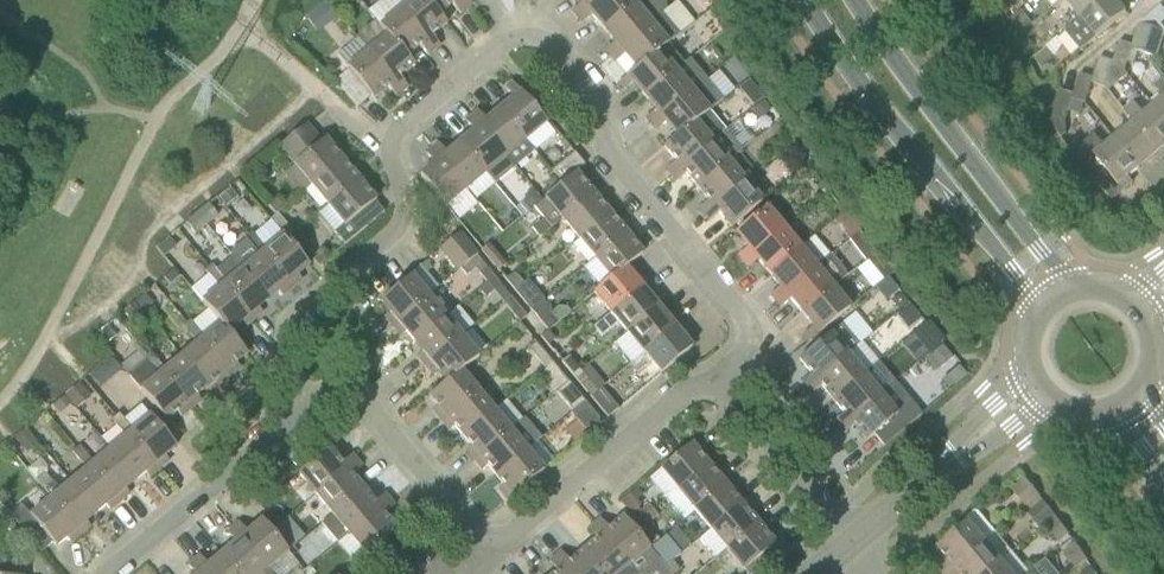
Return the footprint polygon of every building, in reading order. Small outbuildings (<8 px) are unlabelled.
[(324,0),(316,0),(304,15),(306,17),(325,2),(324,0)] [(441,46),(432,35),(447,24),(441,15),(440,15),(427,0),(412,0),(400,10),(435,51),(441,46)] [(440,15),(441,15),(453,5),(461,14),(467,9),(460,0),(427,0),(440,15)] [(467,9),(473,4),(469,0),(460,0),(467,9)] [(599,0),(580,0),(582,3),(572,12),(578,18),(599,0)] [(631,0),(599,0),(578,18),(583,24),(593,16),(604,29),(634,4),(631,0)] [(650,24),(666,10),(667,1),(666,0),(639,0),(634,4),(604,29),(615,43),(605,51),(611,58),(650,24)] [(1102,0),(1065,0),(1080,18),(1102,0)] [(1081,19),(1066,32),(1082,49),(1128,13),(1118,2),(1120,0),(1102,0),(1080,18),(1081,19)] [(658,52),(689,27),(671,6),(666,10),(650,24),(611,58),(615,63),(625,55),(637,69),(658,51),(658,52)] [(429,56),(435,51),(400,10),(380,26),(379,27),(387,36),(388,35),(407,57),(408,56),(421,46),(429,56)] [(1009,20),(1020,33),(1032,22),(1021,10),(1009,20)] [(368,51),(403,92),(409,87),(401,77),(415,65),(408,56),(407,57),(388,35),(387,36),(379,27),(380,26),(376,21),(367,28),(379,42),(368,51)] [(1020,33),(1030,46),(1044,35),(1032,22),(1020,33)] [(1146,55),(1158,59),(1163,38),(1163,32),(1140,25),(1134,45),(1132,51),(1139,53),(1146,55)] [(1126,71),(1129,62),(1136,64),(1139,53),(1132,51),(1134,45),(1121,41),(1114,62),(1112,68),(1126,72),(1126,71)] [(1042,67),(1053,54),(1048,47),(1047,48),(1034,58),(1042,67)] [(348,68),(374,99),(388,87),(397,97),(403,92),(368,51),(348,68)] [(637,69),(618,84),(624,91),(634,83),(645,97),(675,72),(658,52),(658,51),(637,69)] [(1106,88),(1107,86),(1110,90),(1129,75),(1126,71),(1126,72),(1112,68),(1114,62),(1101,57),(1094,78),(1093,84),(1106,88)] [(691,59),(676,72),(675,72),(645,97),(656,110),(646,118),(651,125),(706,78),(691,59)] [(753,73),(744,61),(743,62),(735,69),(744,80),(751,75),(753,73)] [(1073,99),(1074,100),(1087,104),(1093,84),(1094,78),(1081,74),(1075,94),(1073,99)] [(706,78),(651,125),(656,131),(666,122),(678,136),(697,121),(710,110),(711,111),(724,100),(706,78)] [(1155,86),(1163,96),(1163,79),(1155,86)] [(526,141),(547,123),(513,83),(506,89),(514,98),(500,110),(526,141)] [(1053,116),(1054,116),(1053,119),(1055,121),(1068,136),(1070,135),(1073,122),(1068,120),(1074,100),(1073,99),(1075,94),(1061,90),(1053,116)] [(1155,107),(1163,117),(1163,99),(1155,107)] [(759,119),(771,110),(765,102),(753,111),(759,119)] [(1155,107),(1145,115),(1135,102),(1125,110),(1135,123),(1136,122),(1163,156),(1163,117),(1155,107)] [(506,157),(515,168),(535,151),(526,141),(500,110),(487,121),(479,111),(472,117),(506,157)] [(667,170),(672,176),(725,130),(711,111),(710,110),(697,121),(678,136),(664,147),(677,162),(667,170)] [(486,173),(506,157),(472,117),(466,121),(474,131),(461,142),(486,173)] [(1141,168),(1151,160),(1155,164),(1163,157),(1163,156),(1136,122),(1135,123),(1116,139),(1141,168)] [(280,147),(296,166),(312,186),(343,160),(335,151),(340,146),(331,135),(322,143),(307,124),(280,147)] [(672,176),(677,182),(687,174),(698,187),(728,162),(739,153),(739,154),(742,152),(725,130),(672,176)] [(1094,157),(1120,186),(1115,190),(1107,180),(1101,185),(1112,199),(1116,196),(1117,197),(1125,191),(1124,190),(1133,182),(1129,178),(1141,168),(1116,139),(1108,130),(1087,147),(1095,156),(1094,157)] [(766,144),(773,154),(781,148),(773,138),(766,144)] [(433,149),(466,190),(486,173),(461,142),(447,154),(439,144),(433,149)] [(435,164),(421,176),(446,207),(466,190),(433,149),(427,154),(435,164)] [(585,165),(575,152),(553,169),(564,183),(576,173),(585,165)] [(796,173),(805,165),(799,158),(790,166),(796,173)] [(351,170),(343,160),(312,186),(328,205),(364,175),(356,166),(351,170)] [(705,216),(745,182),(728,162),(698,187),(709,201),(700,209),(705,216)] [(541,237),(562,220),(599,190),(590,180),(586,184),(576,173),(564,183),(561,185),(553,192),(545,199),(545,200),(535,208),(544,219),(533,228),(541,237)] [(345,226),(336,234),(345,245),(367,227),(358,216),(376,201),(367,190),(373,186),(364,175),(328,205),(345,226)] [(561,185),(554,176),(546,183),(553,192),(561,185)] [(524,185),(518,177),(509,184),(515,192),(524,185)] [(732,228),(762,202),(745,182),(705,216),(710,221),(719,213),(732,228)] [(238,198),(231,189),(220,199),(227,207),(238,198)] [(607,199),(599,190),(562,220),(578,239),(610,213),(602,203),(607,199)] [(269,206),(277,215),(277,216),(279,215),(284,210),(277,200),(269,206)] [(198,214),(208,227),(219,219),(209,205),(198,214)] [(766,208),(736,233),(748,248),(738,256),(743,262),(783,228),(766,208)] [(594,259),(631,229),(623,219),(618,223),(610,213),(578,239),(594,259)] [(197,236),(208,227),(198,214),(187,223),(197,236)] [(295,234),(281,217),(279,215),(277,216),(277,215),(271,220),(272,221),(284,235),(288,240),(295,234)] [(291,243),(288,240),(284,235),(272,221),(254,235),(261,242),(253,248),(261,258),(265,254),(293,288),(303,280),(299,275),(309,266),(291,243)] [(769,273),(800,248),(783,228),(743,262),(748,268),(759,260),(769,273)] [(640,239),(631,229),(594,259),(611,279),(612,279),(625,268),(625,269),(644,254),(635,243),(640,239)] [(863,229),(850,240),(867,261),(878,251),(880,250),(863,229)] [(283,296),(293,288),(265,254),(261,258),(253,248),(261,242),(254,235),(253,233),(245,239),(247,241),(231,254),(233,257),(244,269),(243,269),(268,300),(279,291),(283,296)] [(477,256),(459,234),(441,249),(459,271),(461,269),(467,264),(467,265),(475,259),(474,258),(476,256),(477,256)] [(158,248),(165,257),(178,247),(170,238),(158,248)] [(801,249),(800,248),(769,273),(781,288),(772,296),(776,301),(830,256),(815,238),(801,249)] [(489,245),(482,251),(489,260),(496,253),(489,245)] [(895,272),(878,251),(867,261),(884,281),(888,277),(895,272)] [(327,261),(319,252),(312,258),(319,267),(327,261)] [(803,313),(833,288),(848,276),(831,255),(830,256),(776,301),(781,308),(791,300),(803,313)] [(474,258),(475,259),(467,265),(467,264),(461,269),(466,275),(475,269),(479,274),(486,268),(476,256),(474,258)] [(222,275),(214,281),(218,286),(221,290),(226,287),(253,321),(263,313),(259,308),(268,300),(243,269),(244,269),(233,257),(217,270),(222,275)] [(214,281),(222,275),(217,270),(214,265),(206,272),(208,274),(209,275),(214,281)] [(479,274),(486,283),(493,277),(486,268),(479,274)] [(611,314),(647,284),(639,274),(634,279),(625,269),(625,268),(612,279),(611,279),(594,293),(611,314)] [(171,286),(180,277),(174,270),(164,278),(171,286)] [(429,297),(412,276),(381,302),(390,313),(385,317),(393,327),(429,297)] [(515,291),(523,285),(515,276),(508,283),(515,291)] [(501,286),(493,277),(486,283),(487,283),(480,289),(487,297),(494,291),(501,286)] [(884,281),(876,288),(887,301),(900,290),(888,277),(884,281)] [(523,285),(515,291),(523,299),(532,311),(544,301),(545,301),(529,280),(523,285)] [(603,337),(619,323),(628,334),(659,308),(650,298),(655,294),(647,284),(611,314),(612,314),(595,328),(603,337)] [(221,290),(218,286),(200,300),(208,309),(220,324),(221,324),(229,333),(239,324),(243,329),(253,321),(226,287),(221,290)] [(804,335),(810,342),(850,308),(833,288),(803,313),(814,327),(804,335)] [(145,312),(154,305),(145,294),(136,302),(145,312)] [(446,316),(429,297),(393,327),(402,337),(407,333),(415,342),(446,316)] [(513,314),(520,322),(521,323),(527,317),(511,298),(504,304),(513,314)] [(548,331),(555,325),(549,318),(553,315),(552,314),(554,313),(553,311),(544,301),(532,311),(548,331)] [(134,323),(144,315),(135,304),(125,312),(134,323)] [(909,329),(922,319),(910,304),(897,315),(909,329)] [(553,315),(559,322),(571,311),(568,307),(558,307),(553,311),(554,313),(552,314),(553,315)] [(681,324),(672,314),(667,318),(659,308),(628,334),(645,354),(681,324)] [(426,366),(462,336),(446,316),(415,342),(423,352),(418,356),(426,366)] [(183,327),(192,337),(199,331),(191,323),(190,321),(183,327)] [(527,331),(521,323),(520,322),(513,328),(520,337),(527,331)] [(843,323),(830,334),(800,360),(812,375),(802,383),(807,389),(847,355),(848,356),(860,345),(843,323)] [(943,341),(928,323),(902,345),(917,363),(943,341)] [(221,324),(220,324),(201,340),(203,342),(231,376),(241,368),(237,363),(248,354),(229,333),(221,324)] [(661,374),(680,358),(692,348),(683,337),(688,333),(681,324),(645,354),(661,374)] [(118,336),(109,325),(98,334),(107,345),(118,336)] [(556,340),(548,331),(541,337),(549,346),(556,340)] [(479,356),(462,336),(426,366),(434,376),(439,372),(447,382),(448,382),(461,371),(479,356)] [(182,357),(207,388),(217,380),(222,385),(231,376),(203,342),(198,345),(197,344),(182,357)] [(537,342),(530,349),(546,368),(553,362),(537,342)] [(822,387),(833,400),(876,364),(860,345),(848,356),(847,355),(807,389),(812,395),(822,387)] [(932,352),(929,354),(925,358),(934,369),(942,363),(932,352)] [(143,359),(145,361),(129,375),(167,421),(178,412),(182,418),(192,409),(163,374),(159,378),(152,369),(159,364),(151,353),(143,359)] [(575,377),(583,371),(570,356),(563,362),(575,377)] [(198,396),(207,388),(182,357),(165,371),(159,364),(152,369),(159,378),(163,374),(192,409),(202,401),(198,396)] [(125,376),(113,361),(98,373),(110,389),(125,376)] [(562,373),(553,362),(546,368),(546,369),(539,377),(554,395),(557,393),(569,382),(562,373)] [(876,364),(833,400),(845,414),(835,422),(840,428),(893,384),(876,364)] [(434,411),(442,421),(478,391),(461,371),(448,382),(447,382),(430,396),(439,407),(434,411)] [(583,371),(575,377),(583,386),(591,398),(599,391),(590,380),(583,371)] [(948,375),(943,379),(941,381),(950,391),(951,389),(956,385),(948,375)] [(574,412),(586,402),(579,393),(569,382),(557,393),(574,412)] [(624,382),(610,393),(618,404),(633,392),(624,382)] [(79,383),(68,392),(76,403),(87,393),(79,383)] [(884,447),(922,415),(895,384),(893,385),(893,384),(840,428),(845,434),(855,426),(867,441),(874,435),(884,447)] [(608,418),(619,409),(602,389),(599,391),(591,398),(608,418)] [(494,411),(478,391),(442,421),(450,431),(455,427),(463,436),(494,411)] [(65,396),(53,406),(60,414),(72,404),(65,396)] [(589,434),(603,423),(586,402),(574,412),(572,414),(589,434)] [(132,434),(161,469),(170,461),(166,456),(177,447),(151,416),(141,405),(123,418),(127,423),(120,429),(126,437),(132,434)] [(511,431),(494,411),(463,436),(472,446),(467,451),(475,460),(511,431)] [(112,420),(120,429),(127,423),(123,418),(119,414),(112,420)] [(511,431),(475,460),(483,470),(488,466),(496,476),(527,450),(527,451),(542,439),(526,418),(511,431)] [(26,428),(15,438),(27,452),(38,443),(26,428)] [(136,481),(146,473),(150,478),(161,469),(132,434),(126,437),(111,450),(136,481)] [(706,451),(697,440),(661,469),(678,490),(709,465),(701,455),(706,451)] [(80,462),(87,456),(80,447),(72,453),(80,462)] [(330,449),(299,474),(316,494),(357,460),(352,455),(342,463),(330,449)] [(121,502),(131,494),(126,489),(136,481),(111,450),(94,464),(87,456),(80,462),(86,470),(87,470),(91,467),(121,502)] [(509,501),(544,471),(527,451),(527,450),(496,476),(505,486),(500,490),(509,501)] [(333,514),(363,489),(352,476),(362,467),(357,460),(316,494),(333,514)] [(695,510),(730,480),(722,471),(717,475),(709,465),(678,490),(695,510)] [(72,482),(97,513),(106,506),(111,511),(121,502),(91,467),(87,470),(86,470),(72,482)] [(72,482),(60,492),(45,473),(36,481),(45,490),(40,494),(47,502),(48,503),(52,500),(81,535),(91,527),(87,522),(97,513),(72,482)] [(1027,508),(1041,497),(1025,478),(1011,489),(1027,508)] [(734,494),(739,490),(730,480),(695,510),(711,530),(742,504),(734,494)] [(349,534),(390,500),(385,495),(375,503),(363,489),(333,514),(322,524),(338,543),(349,534)] [(643,496),(638,489),(621,502),(627,510),(637,501),(643,496)] [(1043,528),(1045,527),(1057,518),(1041,497),(1027,508),(1043,528)] [(11,515),(42,553),(53,544),(57,547),(67,538),(71,543),(81,535),(52,500),(48,503),(47,502),(31,516),(22,506),(11,515)] [(349,534),(367,555),(398,530),(385,515),(395,507),(390,500),(349,534)] [(755,510),(750,514),(742,504),(711,530),(700,539),(716,559),(727,549),(763,520),(755,510)] [(631,514),(638,523),(654,510),(650,505),(641,512),(638,508),(631,514)] [(654,510),(638,523),(645,531),(653,525),(651,523),(659,516),(654,510)] [(596,524),(637,573),(644,573),(660,560),(650,548),(651,549),(624,517),(610,529),(601,519),(596,524)] [(1070,535),(1057,518),(1045,527),(1059,544),(1070,535)] [(775,555),(770,549),(776,545),(767,534),(772,530),(763,520),(727,549),(748,573),(751,573),(775,555)] [(289,552),(263,521),(248,533),(240,523),(234,528),(268,569),(268,568),(289,552)] [(986,543),(970,522),(940,547),(939,548),(948,558),(937,567),(943,573),(948,573),(986,543)] [(596,524),(589,530),(597,540),(584,551),(603,573),(637,573),(596,524)] [(239,573),(273,573),(268,568),(268,569),(234,528),(228,533),(236,543),(223,554),(239,573)] [(948,573),(988,573),(1014,552),(997,533),(986,543),(948,573)] [(651,549),(650,548),(660,560),(666,567),(673,561),(681,554),(666,536),(651,549)] [(1077,569),(1088,560),(1075,544),(1064,552),(1077,569)] [(584,551),(570,562),(562,552),(556,557),(570,573),(603,573),(584,551)] [(1030,572),(1014,552),(988,573),(1028,573),(1030,572)] [(223,554),(209,566),(201,556),(195,561),(205,573),(239,573),(223,554)] [(555,573),(570,573),(556,557),(549,562),(558,572),(555,573)] [(195,561),(188,566),(195,573),(205,573),(195,561)] [(673,561),(666,567),(672,573),(675,573),(680,570),(673,561)] [(310,566),(305,570),(308,573),(316,573),(310,566)]
